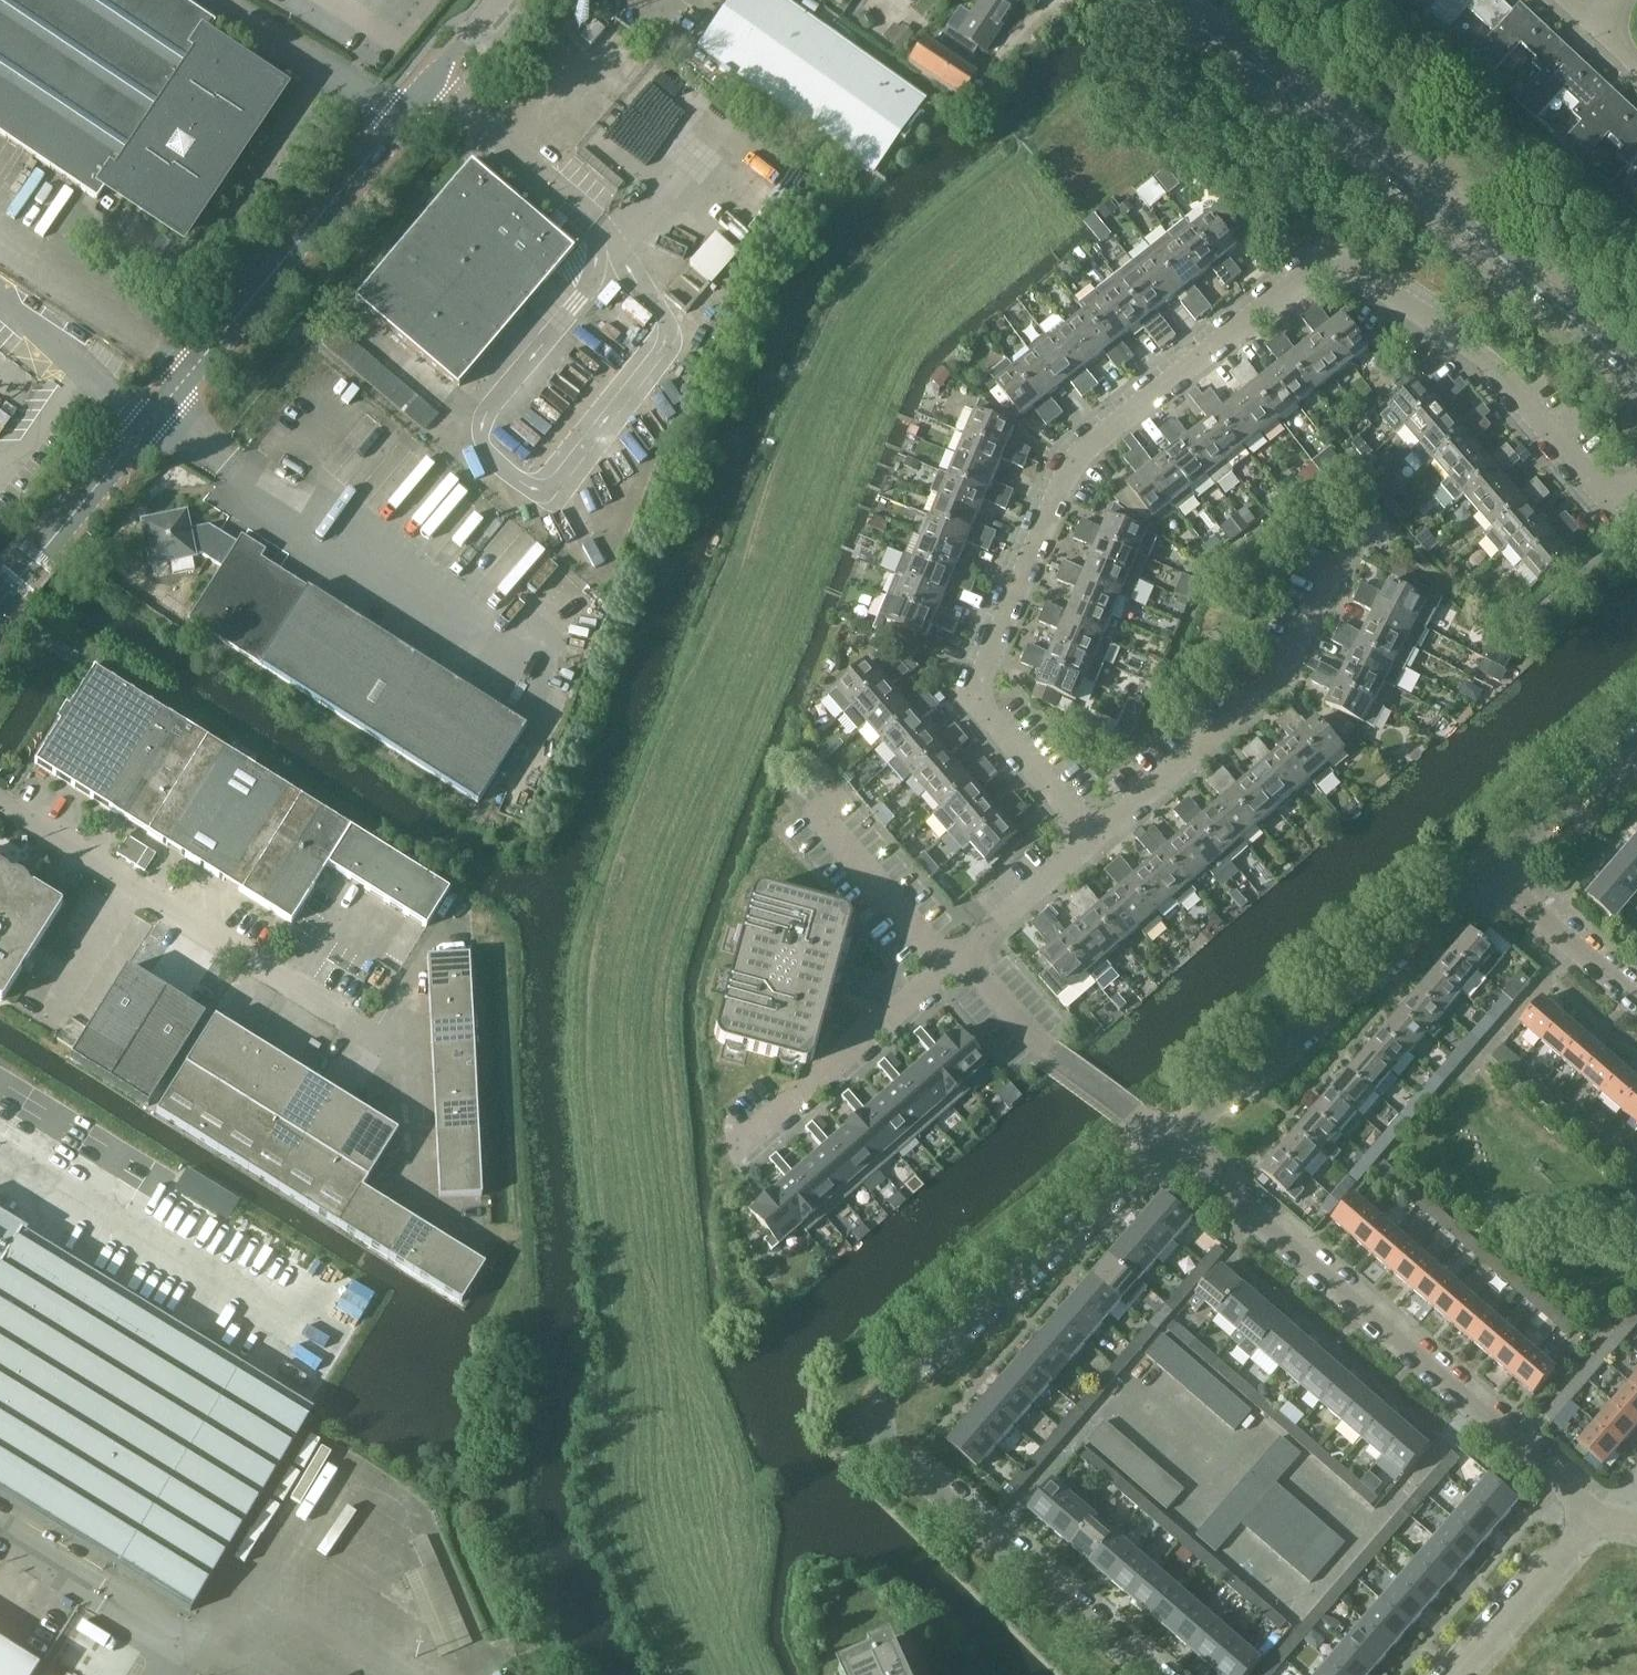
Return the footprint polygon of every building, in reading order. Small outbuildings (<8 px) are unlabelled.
[(96,199),(105,186),(181,237),(279,90),(203,39),(213,24),(177,0),(0,0),(0,135),(96,199)] [(683,68),(718,93),(732,102),(745,82),(873,173),(925,100),(782,0),(730,0),(683,68)] [(965,69),(977,50),(985,55),(1021,0),(979,0),(970,14),(960,8),(934,48),(922,41),(908,63),(960,98),(975,76),(965,69)] [(1438,0),(1409,0),(1408,1),(1423,16),(1438,0)] [(1514,11),(1501,0),(1438,0),(1423,16),(1440,31),(1464,5),(1493,32),(1494,33),(1514,11)] [(1533,63),(1543,72),(1566,47),(1521,4),(1514,11),(1494,33),(1493,32),(1468,58),(1485,74),(1517,40),(1537,59),(1533,63)] [(915,34),(904,25),(900,29),(895,24),(885,34),(902,49),(915,34)] [(1536,122),(1537,121),(1565,90),(1581,105),(1573,113),(1581,121),(1592,110),(1593,111),(1612,90),(1566,47),(1543,72),(1515,102),(1532,117),(1536,122)] [(1583,164),(1611,134),(1626,147),(1618,155),(1630,166),(1636,158),(1636,156),(1636,155),(1636,113),(1612,90),(1593,111),(1592,110),(1581,121),(1571,133),(1561,143),(1560,144),(1582,164),(1583,164)] [(1553,135),(1561,143),(1571,133),(1562,125),(1553,135)] [(574,250),(549,229),(470,162),(354,299),(458,387),(574,250)] [(1138,188),(1151,205),(1167,194),(1154,177),(1138,188)] [(1195,228),(1235,279),(1242,273),(1228,255),(1238,247),(1230,236),(1241,228),(1222,205),(1220,207),(1219,204),(1215,203),(1211,203),(1207,206),(1206,210),(1206,214),(1208,217),(1195,228)] [(1195,228),(1188,219),(1170,232),(1203,274),(1212,268),(1226,286),(1235,279),(1195,228)] [(1152,247),(1204,313),(1213,307),(1193,282),(1203,274),(1170,232),(1152,247)] [(689,264),(713,284),(738,255),(739,254),(715,235),(690,263),(689,264)] [(1204,313),(1152,247),(1135,260),(1167,302),(1176,295),(1196,320),(1204,313)] [(1116,275),(1169,342),(1177,336),(1157,310),(1167,302),(1135,260),(1116,275)] [(1169,342),(1116,275),(1098,289),(1132,331),(1141,324),(1161,348),(1169,342)] [(1080,303),(1087,312),(1128,365),(1136,358),(1122,340),(1132,331),(1098,289),(1080,303)] [(1311,311),(1352,363),(1370,349),(1343,314),(1332,322),(1318,305),(1311,311)] [(1352,363),(1311,311),(1302,318),(1316,336),(1307,343),(1334,377),(1352,363)] [(1070,326),(1096,360),(1105,353),(1119,371),(1128,365),(1087,312),(1070,326)] [(1096,360),(1070,326),(1069,327),(1065,321),(1048,334),(1053,340),(1052,340),(1093,392),(1101,386),(1086,368),(1096,360)] [(1276,339),(1316,392),(1334,377),(1307,343),(1297,351),(1284,333),(1276,339)] [(347,338),(334,355),(428,425),(441,408),(347,338)] [(1316,392),(1276,339),(1267,346),(1281,365),(1272,372),(1298,406),(1316,392)] [(1093,392),(1052,340),(1034,354),(1060,388),(1070,380),(1085,399),(1093,392)] [(1060,388),(1034,354),(1017,368),(1057,420),(1065,414),(1051,396),(1060,388)] [(1057,420),(1017,368),(1016,369),(1009,360),(990,374),(1024,417),(1034,408),(1049,427),(1057,420)] [(1298,406),(1272,372),(1262,380),(1248,362),(1241,368),(1280,420),(1298,406)] [(1280,420),(1241,368),(1231,376),(1245,394),(1236,401),(1262,434),(1280,420)] [(1404,428),(1454,384),(1447,376),(1431,391),(1423,382),(1390,411),(1404,428)] [(1454,384),(1404,428),(1418,444),(1419,444),(1451,416),(1444,408),(1468,387),(1461,379),(1454,385),(1454,384)] [(1245,448),(1204,397),(1204,398),(1198,390),(1189,396),(1209,422),(1200,429),(1227,462),(1234,471),(1251,457),(1244,448),(1245,448)] [(1262,434),(1236,401),(1226,409),(1212,391),(1204,397),(1245,448),(1262,434)] [(966,408),(958,429),(968,433),(1029,459),(1033,450),(1012,441),(1017,429),(1004,424),(1008,414),(981,401),(976,412),(966,408)] [(1492,414),(1491,413),(1484,405),(1460,426),(1451,416),(1419,444),(1418,444),(1410,451),(1425,469),(1434,461),(1434,462),(1483,419),(1484,421),(1492,414)] [(1227,462),(1200,429),(1190,437),(1176,419),(1169,425),(1209,476),(1227,462)] [(1434,462),(1449,479),(1482,451),(1473,441),(1490,427),(1484,421),(1483,419),(1434,462)] [(1214,483),(1209,476),(1169,425),(1160,432),(1173,450),(1165,456),(1191,490),(1197,497),(1214,483)] [(959,454),(1000,471),(1004,460),(1025,469),(1029,459),(968,433),(959,454)] [(1124,441),(1133,453),(1174,503),(1174,504),(1179,510),(1197,497),(1191,490),(1165,456),(1155,464),(1132,435),(1124,441)] [(1489,460),(1482,451),(1449,479),(1440,486),(1456,504),(1465,496),(1464,496),(1513,453),(1506,445),(1489,460)] [(1129,485),(1131,487),(1116,499),(1148,523),(1155,518),(1174,504),(1174,503),(1133,453),(1125,459),(1139,477),(1129,485)] [(1478,512),(1510,484),(1503,476),(1520,461),(1513,453),(1464,496),(1465,496),(1478,512)] [(1000,471),(959,454),(950,475),(1011,501),(1016,491),(995,482),(1000,471)] [(986,501),(1007,510),(1011,501),(950,475),(940,471),(932,492),(942,496),(982,513),(986,501)] [(1494,529),(1543,488),(1536,480),(1519,494),(1510,484),(1478,512),(1494,529)] [(1501,553),(1541,519),(1533,509),(1549,495),(1543,488),(1494,529),(1494,530),(1486,537),(1501,553)] [(982,513),(942,496),(933,516),(994,542),(998,534),(977,525),(982,513)] [(1117,503),(1112,517),(1111,517),(1106,528),(1084,519),(1081,528),(1150,558),(1159,537),(1150,533),(1142,530),(1144,524),(1117,503)] [(1523,563),(1573,520),(1566,512),(1549,527),(1541,519),(1501,553),(1502,554),(1509,547),(1523,563)] [(525,727),(279,571),(259,558),(264,550),(241,536),(236,544),(207,526),(187,530),(184,516),(142,525),(151,566),(199,556),(221,569),(188,621),(477,803),(525,727)] [(994,542),(933,516),(925,537),(964,554),(969,543),(990,552),(994,542)] [(1573,520),(1523,563),(1539,581),(1571,553),(1563,543),(1580,529),(1573,520)] [(1150,558),(1081,528),(1076,538),(1097,547),(1093,559),(1141,580),(1150,558)] [(1440,544),(1427,530),(1416,540),(1429,554),(1440,544)] [(964,554),(925,537),(916,558),(977,583),(980,574),(959,566),(964,554)] [(977,583),(916,558),(906,554),(897,575),(947,595),(951,585),(972,593),(977,583)] [(1141,580),(1093,559),(1088,570),(1067,562),(1063,571),(1123,597),(1133,601),(1141,580)] [(1123,597),(1063,571),(1058,583),(1079,591),(1075,600),(1114,617),(1123,597)] [(947,595),(897,575),(889,595),(959,624),(963,615),(942,607),(947,595)] [(1359,592),(1428,628),(1444,597),(1410,579),(1405,589),(1390,582),(1384,593),(1364,583),(1359,592)] [(1428,628),(1359,592),(1355,601),(1375,612),(1370,622),(1419,647),(1428,628)] [(959,624),(889,595),(875,630),(895,638),(900,627),(929,639),(934,626),(955,635),(959,624)] [(1114,617),(1075,600),(1070,612),(1049,604),(1046,612),(1106,638),(1114,617)] [(1106,638),(1046,612),(1042,621),(1062,629),(1057,641),(1106,662),(1114,642),(1105,639),(1106,638)] [(1419,647),(1370,622),(1364,633),(1343,623),(1338,631),(1408,667),(1419,647)] [(1408,667),(1338,631),(1334,640),(1354,650),(1348,662),(1387,682),(1397,688),(1408,667)] [(1106,662),(1057,641),(1052,653),(1032,645),(1028,654),(1088,680),(1088,681),(1096,684),(1106,662)] [(1079,702),(1088,681),(1088,680),(1028,654),(1024,663),(1045,672),(1040,685),(1041,685),(1035,699),(1057,708),(1063,695),(1079,702)] [(845,714),(904,663),(897,655),(879,670),(871,661),(830,697),(845,714)] [(1485,658),(1479,669),(1499,680),(1506,669),(1485,658)] [(1377,702),(1387,682),(1348,662),(1343,672),(1322,662),(1318,671),(1377,702)] [(904,663),(845,714),(860,731),(868,724),(901,696),(893,687),(911,671),(904,663)] [(35,763),(112,811),(292,924),(328,866),(352,828),(95,667),(69,708),(76,712),(66,727),(60,723),(35,763)] [(1327,703),(1366,723),(1376,728),(1387,707),(1377,702),(1318,671),(1313,681),(1333,691),(1327,703)] [(883,740),(933,698),(926,690),(909,705),(901,696),(868,724),(883,740)] [(1116,729),(1131,737),(1147,703),(1131,696),(1116,729)] [(898,758),(930,731),(922,721),(940,706),(933,698),(883,740),(898,758)] [(1061,710),(1062,710),(1071,714),(1075,704),(1065,700),(1061,710)] [(1284,715),(1328,766),(1347,750),(1318,718),(1308,727),(1292,709),(1284,715)] [(1328,766),(1284,715),(1275,723),(1291,741),(1283,748),(1312,780),(1328,766)] [(1336,721),(1352,734),(1358,725),(1340,716),(1336,721)] [(1352,734),(1336,721),(1333,727),(1347,742),(1352,734)] [(913,775),(963,732),(956,724),(939,740),(930,731),(898,758),(913,775)] [(963,732),(913,775),(928,792),(960,764),(953,755),(970,741),(963,732)] [(1312,780),(1283,748),(1273,757),(1258,740),(1251,746),(1294,795),(1312,780)] [(1294,795),(1251,746),(1242,753),(1258,770),(1249,778),(1277,810),(1294,795)] [(960,764),(928,792),(943,809),(993,766),(985,758),(968,773),(960,764)] [(949,833),(991,798),(982,789),(1000,774),(993,766),(943,809),(934,816),(949,833)] [(1277,810),(1249,778),(1239,787),(1224,769),(1216,776),(1260,825),(1277,810)] [(1260,825),(1216,776),(1208,783),(1223,800),(1215,808),(1243,840),(1260,825)] [(991,798),(949,833),(965,851),(974,844),(973,843),(1022,800),(1016,793),(999,808),(991,798)] [(1243,840),(1215,808),(1205,816),(1190,798),(1183,805),(1233,862),(1250,847),(1243,840)] [(1029,808),(1022,800),(973,843),(974,844),(988,861),(1021,833),(1012,823),(1029,808)] [(1233,862),(1183,805),(1175,812),(1190,829),(1181,837),(1209,869),(1208,869),(1215,877),(1233,862)] [(1148,834),(1191,884),(1208,869),(1209,869),(1181,837),(1171,845),(1156,827),(1148,834)] [(371,841),(352,828),(328,866),(348,878),(371,841)] [(1191,884),(1148,834),(1142,829),(1136,834),(1136,838),(1155,859),(1146,867),(1174,899),(1181,908),(1198,893),(1191,885),(1191,884)] [(156,854),(128,836),(117,855),(145,872),(156,854)] [(1624,855),(1636,866),(1636,840),(1624,855)] [(391,853),(371,841),(348,878),(367,890),(391,853)] [(410,865),(391,853),(367,890),(387,902),(410,865)] [(1624,855),(1607,875),(1636,901),(1636,866),(1624,855)] [(1157,914),(1174,899),(1146,867),(1137,874),(1122,857),(1114,864),(1157,914)] [(63,904),(36,887),(35,887),(34,887),(32,891),(23,885),(24,884),(24,883),(24,882),(23,881),(23,880),(22,879),(21,878),(19,878),(18,878),(17,879),(16,879),(15,881),(7,875),(10,870),(0,864),(0,1001),(1,1001),(2,1001),(3,1001),(4,1000),(63,906),(64,905),(63,904)] [(1157,914),(1114,864),(1106,871),(1121,889),(1112,897),(1140,928),(1147,936),(1164,922),(1157,914)] [(429,877),(410,865),(387,902),(406,914),(429,877)] [(1607,875),(1589,896),(1617,920),(1631,904),(1636,909),(1636,901),(1607,875)] [(449,889),(429,877),(406,914),(425,927),(449,889)] [(1140,928),(1112,897),(1103,905),(1087,887),(1079,894),(1123,943),(1140,928)] [(823,1022),(829,1001),(830,998),(832,989),(850,925),(850,924),(850,923),(851,922),(851,921),(851,920),(851,919),(850,919),(850,918),(850,917),(850,916),(849,916),(849,915),(848,914),(848,913),(847,913),(847,912),(846,912),(846,911),(845,911),(844,910),(843,910),(842,910),(841,909),(768,889),(767,889),(766,889),(765,889),(764,889),(763,889),(762,889),(761,889),(761,890),(760,890),(759,890),(758,891),(757,891),(757,892),(756,892),(755,893),(755,894),(754,894),(754,895),(753,896),(753,897),(753,898),(752,898),(738,953),(717,1028),(717,1029),(717,1030),(717,1031),(716,1031),(716,1032),(716,1033),(717,1034),(717,1035),(717,1036),(717,1037),(718,1037),(718,1038),(718,1039),(719,1039),(719,1040),(720,1041),(721,1042),(722,1042),(722,1043),(723,1043),(724,1044),(725,1044),(749,1051),(775,1058),(798,1064),(799,1064),(800,1064),(800,1065),(801,1065),(802,1065),(803,1065),(804,1065),(805,1064),(806,1064),(807,1064),(808,1063),(809,1063),(809,1062),(810,1062),(811,1061),(812,1060),(812,1059),(813,1059),(813,1058),(814,1057),(814,1056),(823,1024),(823,1022)] [(1123,943),(1079,894),(1072,901),(1087,918),(1078,926),(1106,958),(1123,943)] [(1106,958),(1078,926),(1068,934),(1048,911),(1040,917),(1097,982),(1114,967),(1106,958)] [(1097,982),(1040,917),(1033,924),(1053,948),(1044,956),(1053,967),(1041,977),(1067,1007),(1097,982)] [(1454,951),(1480,973),(1487,979),(1504,958),(1472,931),(1454,951)] [(1437,971),(1463,993),(1480,973),(1454,951),(1451,948),(1442,958),(1446,961),(1437,971)] [(469,956),(427,958),(429,991),(471,989),(469,956)] [(70,1058),(112,1084),(170,990),(129,964),(70,1058)] [(1463,993),(1437,971),(1420,991),(1446,1013),(1463,993)] [(1505,995),(1514,1003),(1533,981),(1522,971),(1515,980),(1511,980),(1509,982),(1507,985),(1507,988),(1504,992),(1506,994),(1505,995)] [(471,989),(429,991),(431,1020),(473,1018),(471,989)] [(112,1084),(153,1109),(212,1016),(170,990),(112,1084)] [(1446,1013),(1420,991),(1403,1011),(1428,1033),(1435,1039),(1444,1029),(1437,1023),(1446,1013)] [(1514,1003),(1505,995),(1488,1014),(1497,1022),(1514,1003)] [(1543,1041),(1565,1016),(1545,998),(1523,1023),(1543,1041)] [(1428,1033),(1403,1011),(1385,1031),(1411,1053),(1428,1033)] [(1497,1022),(1488,1014),(1471,1034),(1480,1042),(1497,1022)] [(1563,1058),(1585,1033),(1565,1016),(1543,1041),(1563,1058)] [(247,1037),(216,1018),(157,1112),(189,1132),(247,1037)] [(474,1047),(473,1018),(431,1020),(432,1049),(474,1047)] [(929,1038),(920,1028),(914,1034),(922,1044),(929,1038)] [(1411,1053),(1385,1031),(1368,1052),(1393,1074),(1411,1053)] [(956,1032),(938,1048),(934,1051),(970,1091),(964,1084),(985,1065),(956,1032)] [(1583,1076),(1605,1050),(1585,1033),(1563,1058),(1583,1076)] [(1480,1042),(1471,1034),(1453,1055),(1462,1062),(1480,1042)] [(277,1056),(247,1037),(189,1132),(219,1150),(277,1056)] [(938,1048),(929,1038),(922,1044),(931,1054),(934,1051),(938,1048)] [(1492,1058),(1513,1076),(1524,1063),(1503,1044),(1492,1058)] [(474,1047),(432,1049),(433,1077),(476,1075),(474,1047)] [(1603,1093),(1625,1068),(1605,1050),(1583,1076),(1603,1093)] [(931,1054),(916,1067),(952,1107),(970,1091),(934,1051),(931,1054)] [(1393,1074),(1368,1052),(1350,1071),(1376,1094),(1393,1074)] [(1462,1062),(1453,1055),(1436,1075),(1444,1083),(1462,1062)] [(307,1075),(277,1056),(219,1150),(249,1169),(307,1075)] [(886,1075),(893,1070),(884,1060),(878,1065),(886,1075)] [(1513,1076),(1533,1093),(1541,1084),(1546,1078),(1534,1068),(1532,1070),(1524,1063),(1513,1076)] [(902,1080),(898,1083),(934,1123),(952,1107),(916,1067),(902,1080)] [(1636,1094),(1636,1078),(1625,1068),(1603,1093),(1623,1110),(1636,1094)] [(895,1085),(898,1083),(902,1080),(893,1070),(886,1075),(895,1085)] [(1376,1094),(1350,1071),(1333,1092),(1359,1114),(1376,1094)] [(337,1094),(307,1075),(249,1169),(278,1188),(337,1094)] [(476,1075),(433,1077),(435,1106),(477,1104),(476,1075)] [(1444,1083),(1436,1075),(1418,1095),(1427,1103),(1444,1083)] [(934,1123),(898,1083),(895,1085),(888,1091),(880,1098),(916,1139),(934,1123)] [(850,1107),(857,1101),(848,1091),(842,1097),(850,1107)] [(1359,1114),(1333,1092),(1316,1111),(1342,1133),(1359,1114)] [(367,1113),(337,1094),(278,1188),(309,1207),(367,1113)] [(1623,1110),(1636,1123),(1636,1094),(1623,1110)] [(1427,1103),(1418,1095),(1401,1115),(1410,1123),(1427,1103)] [(866,1111),(862,1114),(898,1154),(916,1139),(880,1098),(866,1111)] [(866,1111),(857,1101),(850,1107),(859,1117),(862,1114),(866,1111)] [(32,1126),(40,1112),(27,1104),(19,1118),(32,1126)] [(477,1104),(435,1106),(436,1135),(479,1133),(477,1104)] [(1342,1133),(1316,1111),(1298,1131),(1324,1154),(1324,1153),(1334,1162),(1342,1152),(1333,1144),(1342,1133)] [(363,1189),(398,1132),(367,1113),(309,1207),(339,1226),(362,1188),(363,1189)] [(844,1130),(880,1170),(898,1154),(862,1114),(859,1117),(844,1130)] [(1410,1123),(1401,1115),(1383,1135),(1392,1143),(1410,1123)] [(814,1138),(821,1132),(812,1122),(806,1128),(814,1138)] [(826,1145),(862,1186),(880,1170),(844,1130),(830,1142),(826,1145)] [(1324,1154),(1298,1131),(1281,1152),(1307,1174),(1324,1154)] [(823,1148),(826,1145),(830,1142),(821,1132),(814,1138),(823,1148)] [(479,1133),(436,1135),(438,1164),(480,1162),(479,1133)] [(1392,1143),(1383,1135),(1366,1155),(1375,1163),(1392,1143)] [(808,1161),(843,1201),(862,1186),(826,1145),(823,1148),(808,1161)] [(1307,1174),(1281,1152),(1263,1172),(1297,1202),(1304,1194),(1296,1186),(1307,1174)] [(769,1160),(778,1170),(785,1164),(776,1154),(769,1160)] [(1375,1163),(1366,1155),(1349,1175),(1358,1183),(1375,1163)] [(1398,1188),(1406,1178),(1385,1160),(1377,1170),(1398,1188)] [(790,1177),(825,1217),(843,1201),(808,1161),(794,1174),(790,1177)] [(480,1162),(438,1164),(440,1198),(482,1196),(480,1162)] [(787,1180),(790,1177),(794,1174),(785,1164),(778,1170),(787,1180)] [(1358,1183),(1349,1175),(1331,1195),(1340,1203),(1358,1183)] [(772,1192),(807,1233),(825,1217),(790,1177),(787,1180),(772,1192)] [(1406,1178),(1398,1188),(1418,1205),(1426,1196),(1406,1178)] [(362,1188),(339,1226),(364,1241),(387,1204),(363,1189),(362,1188)] [(764,1240),(773,1250),(779,1245),(801,1226),(807,1233),(772,1192),(750,1211),(771,1235),(764,1240)] [(1147,1215),(1176,1240),(1194,1219),(1165,1194),(1147,1215)] [(1340,1203),(1331,1195),(1321,1207),(1330,1215),(1340,1203)] [(1354,1238),(1376,1213),(1355,1195),(1333,1220),(1354,1238)] [(387,1204),(364,1241),(389,1257),(412,1220),(387,1204)] [(1376,1213),(1354,1238),(1374,1255),(1396,1230),(1376,1213)] [(57,1252),(27,1234),(29,1231),(0,1214),(0,1494),(192,1612),(315,1410),(57,1252)] [(1129,1236),(1158,1261),(1176,1240),(1147,1215),(1129,1236)] [(412,1220),(389,1257),(413,1272),(437,1235),(412,1220)] [(1396,1230),(1374,1255),(1394,1273),(1416,1247),(1396,1230)] [(461,1250),(437,1235),(413,1272),(438,1288),(461,1250)] [(1158,1261),(1129,1236),(1111,1257),(1140,1282),(1140,1281),(1158,1261)] [(1201,1262),(1210,1270),(1226,1251),(1217,1244),(1201,1262)] [(1416,1247),(1394,1273),(1414,1290),(1436,1265),(1416,1247)] [(1486,1248),(1478,1257),(1498,1275),(1506,1265),(1486,1248)] [(485,1265),(461,1250),(438,1288),(462,1303),(485,1265)] [(1111,1257),(1093,1277),(1122,1302),(1123,1301),(1131,1309),(1148,1289),(1140,1281),(1140,1282),(1111,1257)] [(1210,1270),(1201,1262),(1184,1283),(1192,1290),(1210,1270)] [(1436,1265),(1414,1290),(1434,1307),(1456,1282),(1436,1265)] [(1222,1266),(1197,1295),(1189,1304),(1198,1311),(1206,1303),(1219,1314),(1245,1285),(1222,1266)] [(361,1319),(376,1290),(353,1277),(337,1307),(361,1319)] [(1075,1298),(1104,1323),(1122,1302),(1093,1277),(1075,1298)] [(1456,1282),(1434,1307),(1454,1325),(1476,1299),(1456,1282)] [(1192,1290),(1184,1283),(1167,1302),(1176,1310),(1192,1290)] [(1219,1314),(1239,1332),(1265,1303),(1245,1285),(1219,1314)] [(1075,1298),(1057,1318),(1086,1343),(1104,1323),(1075,1298)] [(1474,1342),(1496,1317),(1476,1299),(1454,1325),(1474,1342)] [(1148,1324),(1156,1332),(1176,1310),(1167,1302),(1148,1324)] [(1248,1339),(1260,1350),(1286,1321),(1265,1303),(1239,1332),(1232,1339),(1241,1347),(1248,1339)] [(1496,1317),(1474,1342),(1494,1360),(1516,1334),(1496,1317)] [(1570,1337),(1578,1327),(1566,1317),(1558,1327),(1570,1337)] [(1057,1318),(1040,1339),(1069,1364),(1086,1343),(1057,1318)] [(1190,1348),(1197,1339),(1175,1319),(1167,1328),(1190,1348)] [(1260,1350),(1280,1368),(1306,1338),(1286,1321),(1260,1350)] [(1130,1345),(1139,1352),(1156,1332),(1148,1324),(1130,1345)] [(1156,1362),(1174,1342),(1164,1334),(1146,1354),(1156,1362)] [(1516,1334),(1494,1360),(1514,1377),(1536,1352),(1516,1334)] [(1306,1338),(1280,1368),(1301,1386),(1326,1356),(1306,1338)] [(1040,1339),(1022,1359),(1051,1384),(1069,1364),(1040,1339)] [(1197,1339),(1190,1348),(1210,1366),(1218,1357),(1197,1339)] [(1166,1371),(1183,1351),(1174,1342),(1156,1362),(1166,1371)] [(1112,1366),(1121,1373),(1139,1352),(1130,1345),(1112,1366)] [(1175,1379),(1193,1359),(1183,1351),(1166,1371),(1175,1379)] [(1536,1352),(1514,1377),(1535,1395),(1557,1370),(1536,1352)] [(1580,1373),(1589,1381),(1606,1361),(1597,1353),(1580,1373)] [(1326,1356),(1301,1386),(1321,1404),(1347,1374),(1326,1356)] [(1218,1357),(1210,1366),(1231,1384),(1238,1375),(1218,1357)] [(1033,1405),(1051,1384),(1022,1359),(1004,1380),(1033,1405)] [(1185,1388),(1203,1368),(1193,1359),(1175,1379),(1185,1388)] [(1095,1386),(1103,1393),(1121,1373),(1112,1366),(1095,1386)] [(1195,1397),(1213,1376),(1203,1368),(1185,1388),(1195,1397)] [(1562,1393),(1571,1401),(1589,1381),(1580,1373),(1562,1393)] [(1347,1374),(1321,1404),(1342,1422),(1367,1392),(1347,1374)] [(1251,1401),(1258,1392),(1238,1375),(1231,1384),(1251,1401)] [(1205,1405),(1223,1385),(1213,1376),(1195,1397),(1205,1405)] [(1015,1426),(1033,1405),(1004,1380),(986,1401),(1015,1426)] [(1614,1403),(1636,1423),(1636,1387),(1632,1383),(1614,1403)] [(1215,1414),(1232,1393),(1223,1385),(1205,1405),(1215,1414)] [(1095,1386),(1077,1406),(1085,1414),(1103,1393),(1095,1386)] [(1258,1392),(1251,1401),(1271,1419),(1279,1410),(1258,1392)] [(1367,1392),(1342,1422),(1363,1440),(1388,1410),(1367,1392)] [(1224,1422),(1242,1402),(1232,1393),(1215,1414),(1224,1422)] [(1571,1401),(1562,1393),(1544,1414),(1554,1422),(1571,1401)] [(986,1401),(968,1422),(997,1447),(1015,1426),(986,1401)] [(1242,1402),(1224,1422),(1234,1431),(1252,1410),(1242,1402)] [(1597,1423),(1622,1445),(1636,1427),(1636,1423),(1614,1403),(1597,1423)] [(1058,1427),(1067,1435),(1085,1414),(1077,1406),(1058,1427)] [(1279,1410),(1271,1419),(1292,1437),(1300,1428),(1279,1410)] [(1388,1410),(1363,1440),(1383,1458),(1409,1428),(1388,1410)] [(1088,1441),(1098,1450),(1116,1430),(1106,1421),(1088,1441)] [(979,1468),(979,1467),(997,1447),(968,1422),(950,1443),(979,1468)] [(1604,1465),(1622,1445),(1597,1423),(1579,1444),(1604,1465)] [(1041,1448),(1049,1455),(1067,1435),(1058,1427),(1041,1448)] [(312,1428),(282,1480),(305,1493),(334,1441),(312,1428)] [(1300,1428),(1292,1437),(1313,1455),(1320,1446),(1300,1428)] [(1404,1476),(1430,1447),(1409,1428),(1383,1458),(1404,1476)] [(1098,1450),(1108,1459),(1126,1438),(1116,1430),(1098,1450)] [(1273,1447),(1293,1464),(1302,1454),(1282,1437),(1273,1447)] [(1108,1459),(1118,1467),(1136,1447),(1126,1438),(1108,1459)] [(1320,1446),(1313,1455),(1333,1473),(1341,1464),(1320,1446)] [(1118,1467),(1128,1476),(1146,1455),(1136,1447),(1118,1467)] [(1293,1464),(1273,1447),(1265,1457),(1285,1474),(1293,1464)] [(1023,1469),(1031,1476),(1049,1455),(1041,1448),(1023,1469)] [(1081,1457),(1099,1473),(1106,1464),(1088,1448),(1081,1457)] [(1452,1450),(1438,1467),(1446,1475),(1449,1472),(1454,1476),(1460,1475),(1463,1471),(1463,1467),(1458,1462),(1461,1458),(1452,1450)] [(1128,1476),(1138,1484),(1155,1464),(1146,1455),(1128,1476)] [(1285,1474),(1265,1457),(1256,1466),(1276,1484),(1276,1483),(1285,1474)] [(1099,1473),(1120,1491),(1127,1482),(1106,1464),(1099,1473)] [(1138,1484),(1148,1493),(1165,1472),(1155,1464),(1138,1484)] [(1341,1464),(1333,1473),(1354,1491),(1362,1482),(1341,1464)] [(1276,1484),(1256,1466),(1248,1476),(1268,1493),(1276,1484)] [(1438,1467),(1419,1489),(1428,1497),(1446,1475),(1438,1467)] [(1002,1487),(1013,1497),(1031,1476),(1023,1469),(1009,1484),(1006,1481),(1002,1487)] [(1148,1493),(1157,1501),(1175,1481),(1165,1472),(1148,1493)] [(1259,1503),(1268,1493),(1248,1476),(1239,1486),(1259,1503)] [(1473,1498),(1502,1523),(1520,1502),(1492,1477),(1473,1498)] [(1055,1480),(1029,1510),(1051,1528),(1076,1499),(1055,1480)] [(1167,1510),(1185,1489),(1175,1481),(1157,1501),(1167,1510)] [(1120,1491),(1140,1508),(1148,1500),(1127,1482),(1120,1491)] [(1379,1497),(1375,1493),(1362,1482),(1354,1491),(1371,1506),(1379,1497)] [(1259,1503),(1269,1512),(1286,1492),(1276,1483),(1276,1484),(1268,1493),(1259,1503)] [(1251,1513),(1259,1503),(1239,1486),(1231,1496),(1251,1513)] [(1419,1489),(1401,1510),(1410,1517),(1428,1497),(1419,1489)] [(1269,1512),(1279,1521),(1296,1501),(1286,1492),(1269,1512)] [(1251,1513),(1231,1496),(1222,1505),(1242,1523),(1251,1513)] [(1502,1523),(1473,1498),(1455,1520),(1483,1545),(1502,1523)] [(1051,1528),(1071,1546),(1097,1517),(1076,1499),(1051,1528)] [(1140,1508),(1161,1526),(1168,1518),(1148,1500),(1140,1508)] [(1279,1521),(1289,1529),(1306,1509),(1296,1501),(1279,1521)] [(1251,1513),(1242,1523),(1252,1532),(1269,1512),(1259,1503),(1251,1513)] [(1233,1533),(1242,1523),(1222,1505),(1213,1516),(1233,1533)] [(1289,1529),(1299,1538),(1316,1518),(1306,1509),(1289,1529)] [(1401,1510),(1384,1529),(1392,1537),(1410,1517),(1401,1510)] [(1279,1521),(1269,1512),(1252,1532),(1262,1540),(1279,1521)] [(1233,1533),(1213,1516),(1205,1525),(1225,1543),(1233,1533)] [(1097,1517),(1071,1546),(1092,1564),(1117,1534),(1097,1517)] [(1161,1526),(1181,1544),(1189,1536),(1168,1518),(1161,1526)] [(1299,1538),(1309,1546),(1326,1527),(1316,1518),(1299,1538)] [(1437,1541),(1465,1565),(1483,1545),(1455,1520),(1437,1541)] [(1289,1529),(1279,1521),(1262,1540),(1271,1549),(1289,1529)] [(1225,1543),(1205,1525),(1197,1535),(1216,1552),(1225,1543)] [(1309,1546),(1319,1555),(1336,1535),(1326,1527),(1309,1546)] [(1299,1538),(1289,1529),(1271,1549),(1281,1558),(1299,1538)] [(1384,1529),(1366,1550),(1375,1558),(1392,1537),(1384,1529)] [(1092,1564),(1113,1582),(1138,1552),(1117,1534),(1092,1564)] [(1319,1555),(1329,1564),(1346,1544),(1336,1535),(1319,1555)] [(1181,1544),(1202,1562),(1210,1554),(1189,1536),(1181,1544)] [(1309,1546),(1299,1538),(1281,1558),(1291,1566),(1309,1546)] [(1420,1560),(1448,1585),(1465,1565),(1437,1541),(1420,1560)] [(1319,1555),(1309,1546),(1291,1566),(1301,1575),(1319,1555)] [(1366,1550),(1348,1571),(1357,1578),(1375,1558),(1366,1550)] [(1113,1582),(1133,1600),(1159,1570),(1138,1552),(1113,1582)] [(1202,1562),(1223,1580),(1230,1572),(1210,1554),(1202,1562)] [(1329,1564),(1319,1555),(1301,1575),(1311,1584),(1329,1564)] [(1402,1581),(1430,1606),(1448,1585),(1420,1560),(1402,1581)] [(408,1572),(440,1655),(471,1643),(455,1601),(434,1609),(419,1568),(408,1572)] [(1133,1600),(1154,1618),(1179,1588),(1159,1570),(1133,1600)] [(1348,1571),(1330,1591),(1339,1599),(1357,1578),(1348,1571)] [(1223,1580),(1243,1598),(1251,1589),(1230,1572),(1223,1580)] [(1384,1602),(1412,1627),(1430,1606),(1402,1581),(1384,1602)] [(1154,1618),(1175,1636),(1200,1606),(1179,1588),(1154,1618)] [(1243,1598),(1264,1616),(1272,1607),(1251,1589),(1243,1598)] [(1330,1591),(1312,1612),(1321,1620),(1339,1599),(1330,1591)] [(1366,1622),(1395,1647),(1412,1627),(1384,1602),(1366,1622)] [(1175,1636),(1195,1653),(1221,1624),(1200,1606),(1175,1636)] [(1264,1616),(1281,1631),(1288,1622),(1272,1607),(1264,1616)] [(1312,1612),(1294,1633),(1303,1640),(1321,1620),(1312,1612)] [(875,1621),(822,1642),(837,1674),(899,1674),(875,1621)] [(1348,1643),(1377,1668),(1395,1647),(1366,1622),(1348,1643)] [(1242,1642),(1221,1624),(1195,1653),(1216,1671),(1242,1642)] [(1294,1633),(1276,1654),(1285,1661),(1303,1640),(1294,1633)] [(1263,1661),(1242,1642),(1216,1671),(1220,1674),(1250,1674),(1263,1661)] [(41,1667),(3,1643),(0,1647),(0,1674),(36,1674),(41,1667)] [(1343,1674),(1371,1674),(1377,1668),(1348,1643),(1330,1664),(1343,1674)] [(1258,1674),(1259,1674),(1273,1674),(1285,1661),(1276,1654),(1258,1674)] [(1330,1664),(1320,1674),(1343,1674),(1330,1664)]
